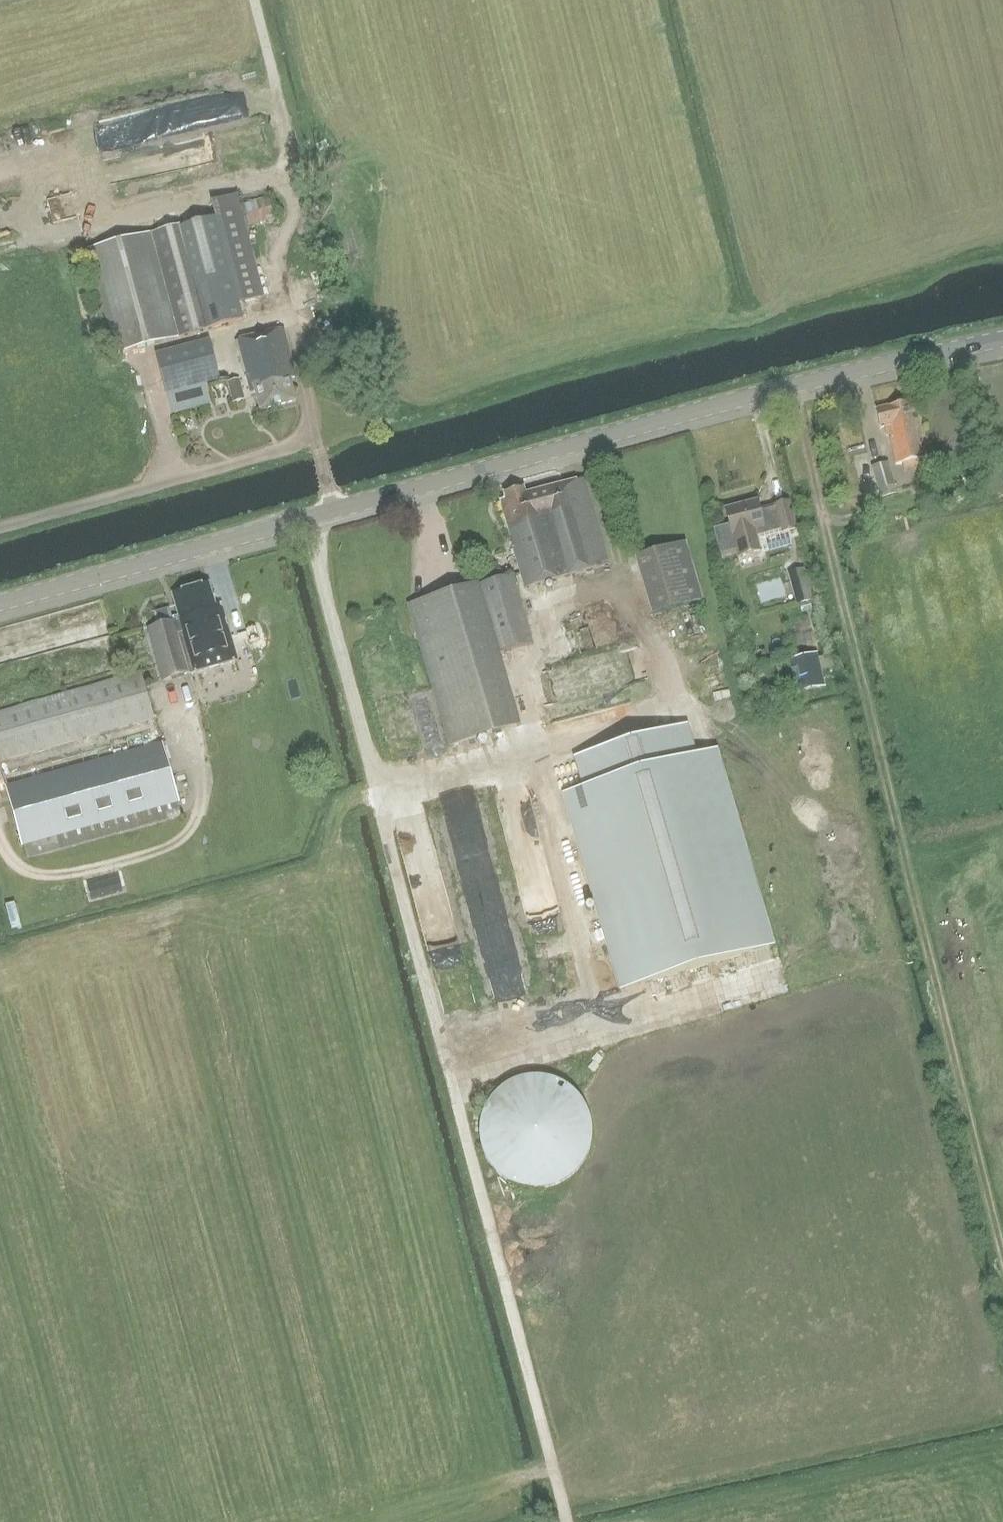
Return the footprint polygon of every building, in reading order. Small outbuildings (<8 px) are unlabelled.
[(265,127),(251,128),(253,146),(267,144),(265,127)] [(180,226),(87,250),(115,355),(180,338),(180,336),(248,319),(243,302),(264,297),(237,195),(212,202),(216,218),(180,227),(180,226)] [(244,203),(248,224),(270,219),(266,198),(244,203)] [(251,394),(256,393),(260,410),(296,401),(291,379),(297,378),(284,330),(236,341),(251,394)] [(209,340),(156,354),(166,393),(219,379),(209,340)] [(227,382),(233,403),(245,400),(239,379),(227,382)] [(881,428),(884,428),(886,436),(891,435),(892,440),(891,440),(898,466),(928,458),(918,419),(913,420),(909,402),(878,409),(877,409),(876,409),(881,428)] [(872,467),(879,490),(881,498),(897,493),(888,462),(872,467)] [(556,581),(610,565),(584,479),(549,488),(526,494),(524,488),(504,493),(506,500),(501,501),(512,539),(511,539),(525,589),(556,580),(556,581)] [(726,510),(730,526),(714,530),(722,558),(737,554),(738,557),(762,551),(759,539),(797,529),(789,502),(773,507),(773,510),(760,513),(757,501),(726,510)] [(686,542),(635,557),(652,615),(703,600),(686,542)] [(788,572),(797,604),(813,600),(804,567),(788,572)] [(407,605),(449,747),(521,726),(499,654),(534,644),(513,573),(407,605)] [(157,626),(148,628),(164,682),(190,674),(190,675),(237,661),(227,626),(225,626),(223,621),(225,620),(220,604),(215,606),(209,584),(173,594),(181,619),(172,621),(168,609),(153,613),(157,626)] [(788,660),(797,692),(826,684),(817,652),(788,660)] [(0,712),(0,761),(0,762),(153,720),(140,673),(0,712)] [(697,756),(688,725),(574,758),(583,788),(563,794),(620,990),(775,945),(718,749),(697,756)] [(24,846),(179,803),(162,743),(7,786),(24,846)] [(494,1072),(482,1171),(581,1183),(593,1085),(494,1072)]
